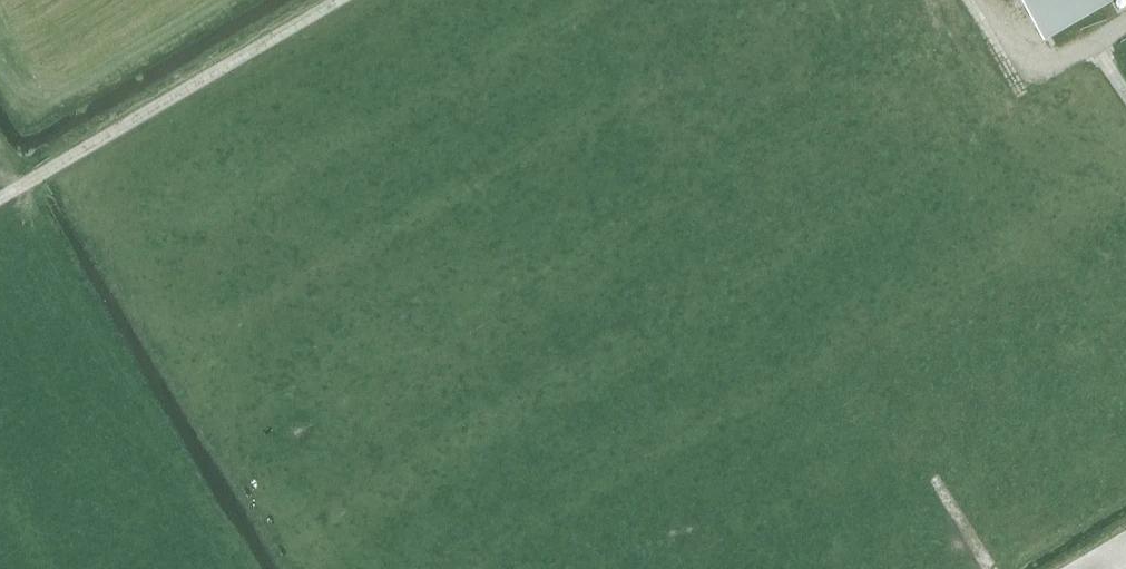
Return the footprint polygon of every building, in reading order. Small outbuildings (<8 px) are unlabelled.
[(1044,41),(1115,0),(1020,0),(1044,41)]
